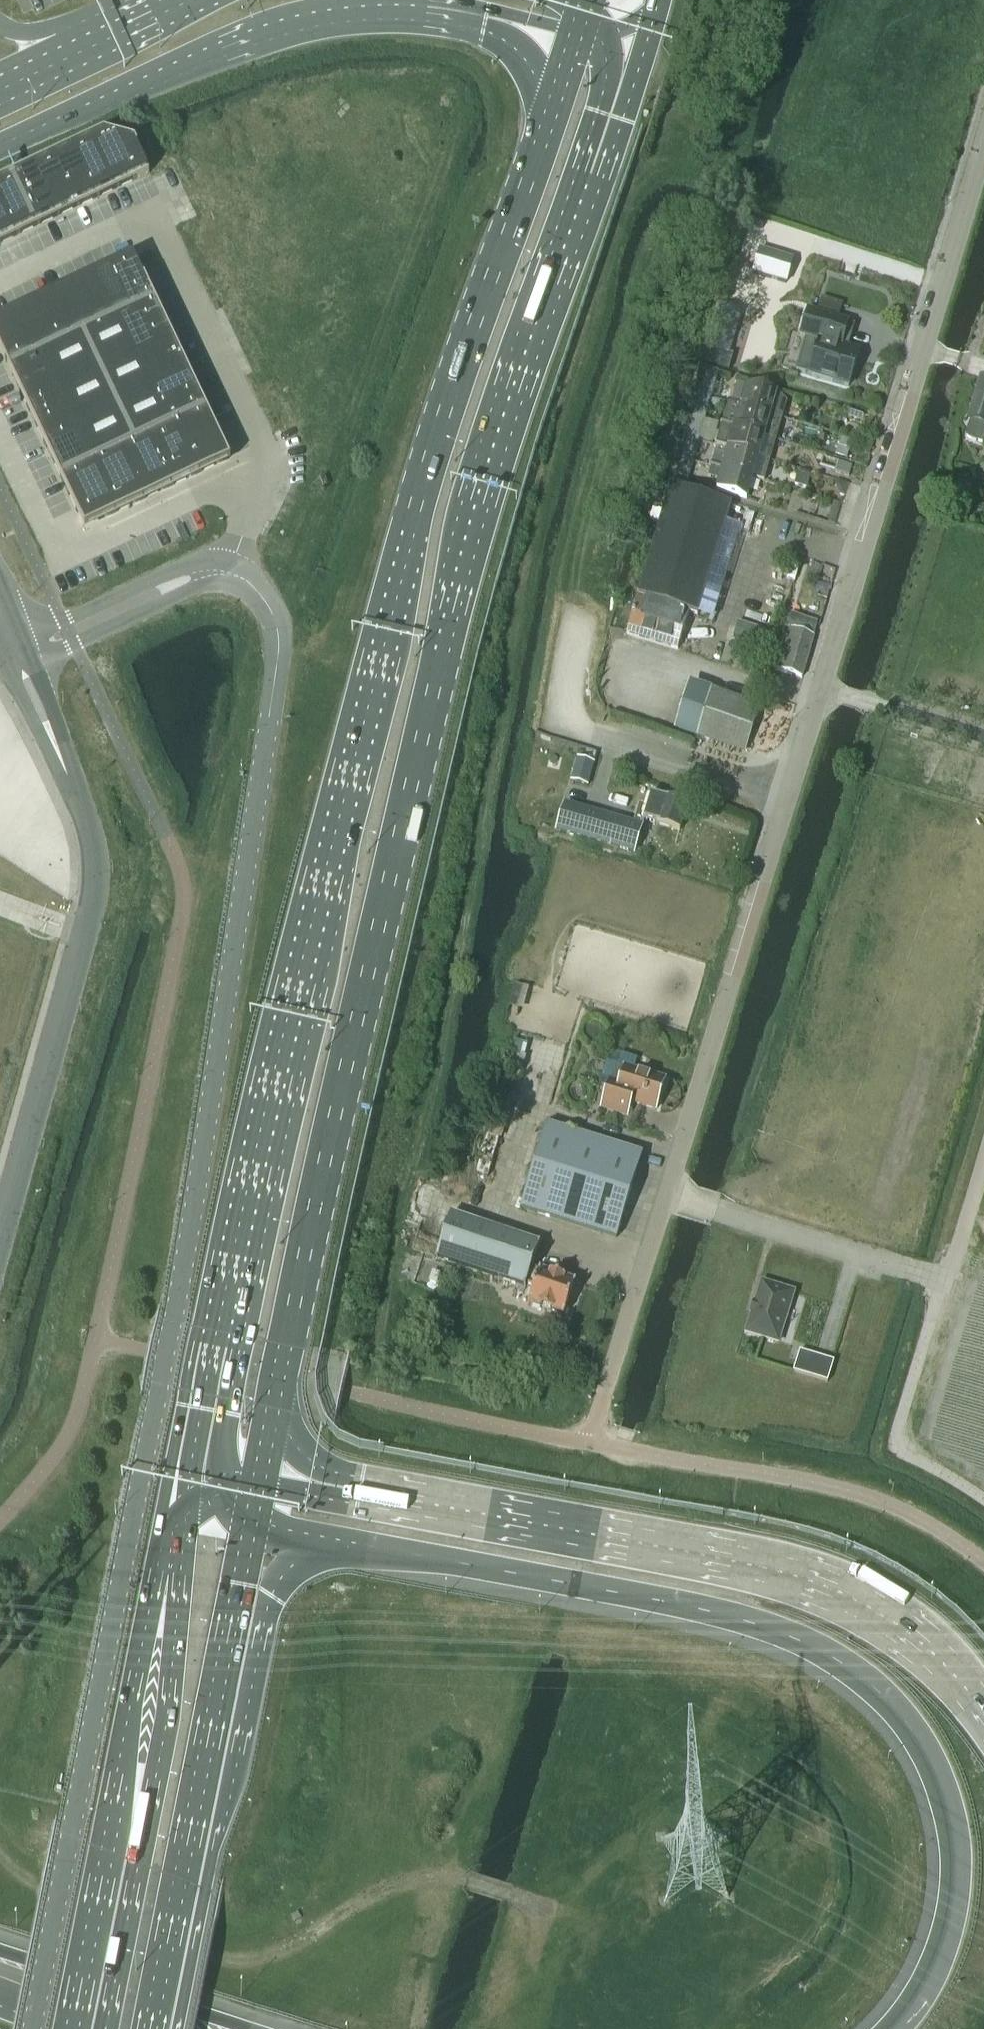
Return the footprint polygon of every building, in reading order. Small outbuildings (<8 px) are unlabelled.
[(149,173),(135,144),(103,134),(0,184),(0,243),(149,173)] [(760,249),(752,273),(786,283),(794,259),(760,249)] [(0,321),(0,352),(85,530),(230,462),(134,258),(0,321)] [(712,349),(708,366),(728,371),(733,355),(729,353),(741,313),(742,311),(730,308),(717,350),(712,349)] [(806,341),(797,372),(809,376),(809,378),(819,381),(849,390),(860,355),(843,349),(850,325),(810,313),(802,339),(806,341)] [(701,397),(712,400),(718,378),(707,375),(701,397)] [(968,435),(968,436),(968,437),(969,439),(970,440),(972,440),(983,444),(983,441),(983,378),(982,378),(970,421),(971,422),(968,435)] [(740,407),(740,408),(781,420),(788,399),(737,385),(731,404),(740,407)] [(712,400),(701,397),(695,418),(706,421),(712,400)] [(730,415),(727,425),(723,424),(722,426),(775,441),(781,420),(740,408),(737,417),(730,415)] [(706,421),(695,418),(689,438),(700,442),(706,421)] [(775,441),(722,426),(716,444),(717,445),(716,447),(769,462),(775,441)] [(700,442),(689,438),(683,459),(694,463),(700,442)] [(769,462),(716,447),(710,467),(752,479),(763,483),(769,462)] [(694,463),(683,459),(676,481),(688,485),(694,463)] [(839,461),(836,472),(849,476),(852,465),(839,461)] [(752,479),(710,467),(707,479),(718,482),(716,492),(746,501),(752,479)] [(798,472),(794,485),(807,489),(810,476),(798,472)] [(835,482),(835,486),(837,490),(838,491),(839,493),(841,494),(844,494),(845,493),(846,491),(847,489),(848,485),(848,483),(847,483),(846,482),(845,482),(844,482),(838,480),(836,480),(836,481),(835,482)] [(672,488),(638,598),(689,613),(698,616),(731,506),(672,488)] [(689,613),(638,598),(627,634),(678,650),(689,613)] [(803,680),(815,639),(788,630),(775,672),(803,680)] [(743,749),(755,708),(691,688),(678,729),(743,749)] [(689,806),(665,799),(653,795),(652,795),(645,821),(646,821),(658,824),(682,831),(689,806)] [(565,804),(557,832),(634,854),(643,826),(565,804)] [(603,1108),(629,1116),(633,1103),(657,1111),(667,1080),(626,1068),(621,1084),(611,1081),(603,1108)] [(522,1209),(618,1239),(644,1154),(548,1125),(522,1209)] [(451,1215),(436,1258),(446,1261),(524,1287),(539,1244),(460,1218),(451,1215)] [(533,1269),(527,1285),(535,1288),(529,1304),(565,1316),(576,1283),(533,1269)] [(793,1292),(762,1283),(746,1332),(778,1342),(793,1292)] [(793,1372),(827,1382),(834,1361),(799,1351),(793,1372)] [(295,1911),(290,1914),(294,1921),(299,1918),(295,1911)]
